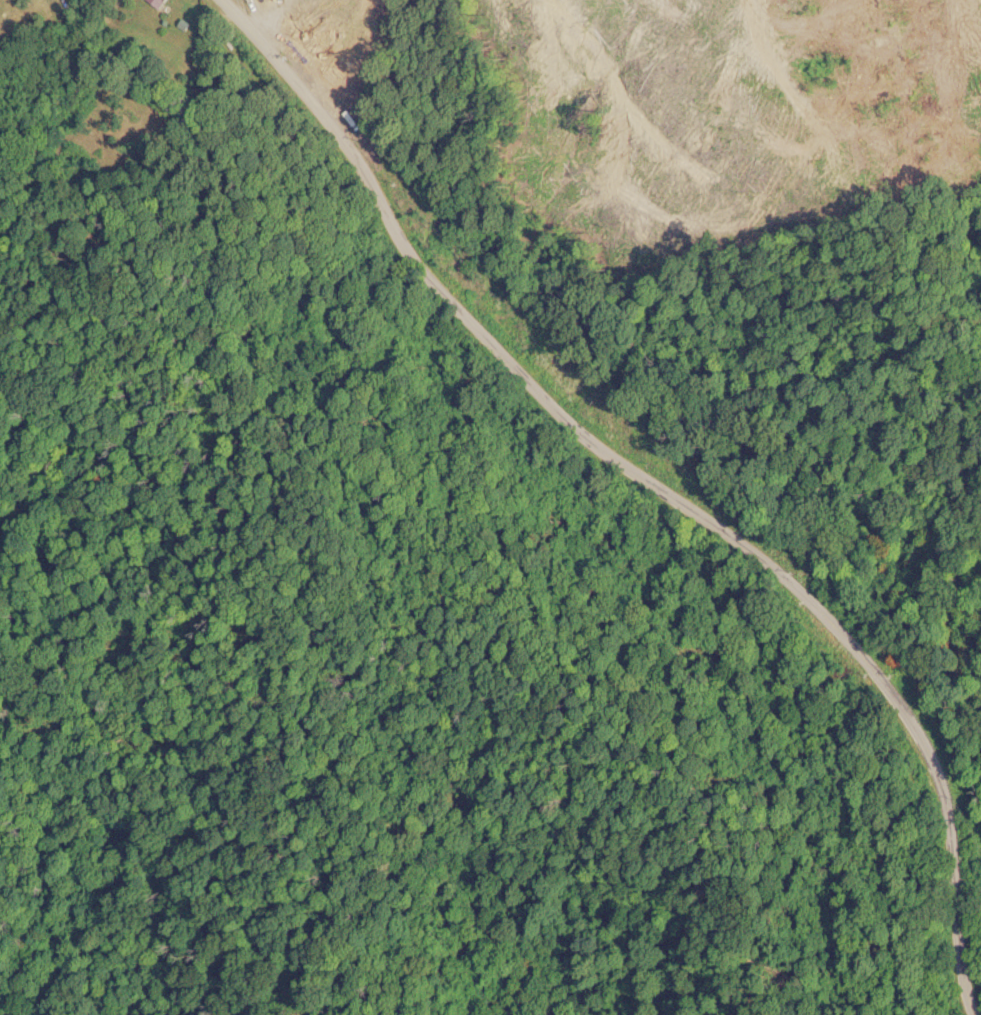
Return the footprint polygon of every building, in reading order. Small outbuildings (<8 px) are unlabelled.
[(159,10),(167,0),(146,0),(159,10)]
